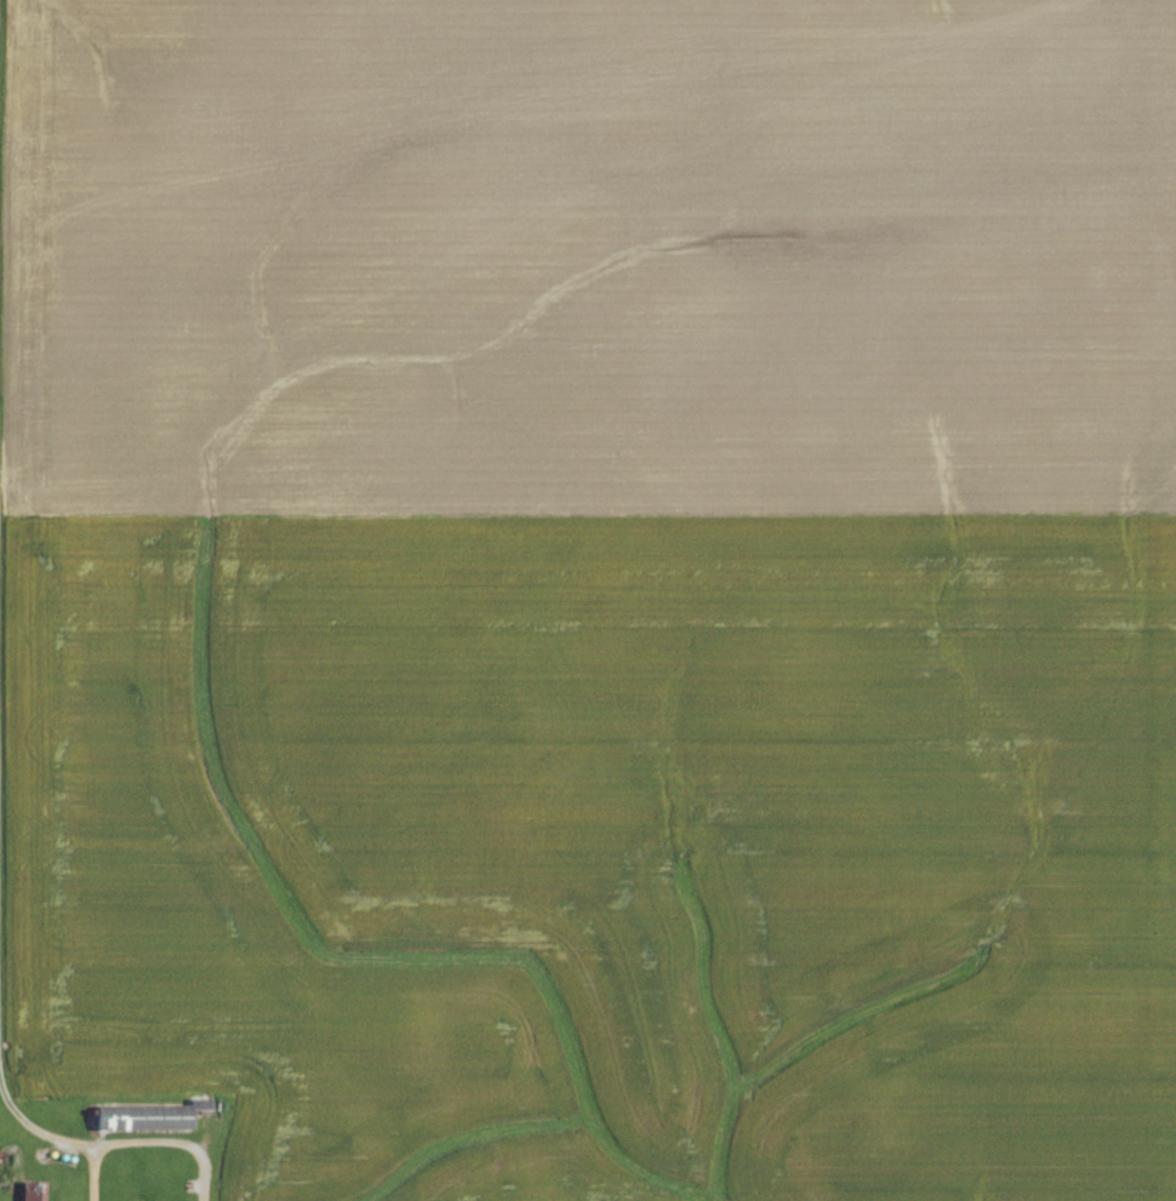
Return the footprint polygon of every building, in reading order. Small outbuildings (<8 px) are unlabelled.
[(191,1130),(190,1106),(112,1108),(112,1119),(96,1119),(96,1132),(191,1130)] [(21,1183),(21,1200),(43,1200),(44,1184),(21,1183)]
